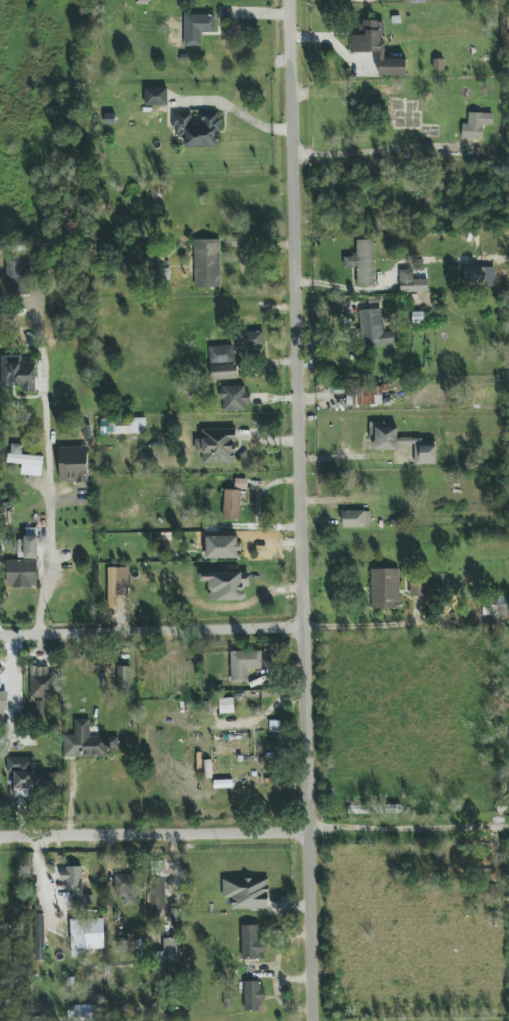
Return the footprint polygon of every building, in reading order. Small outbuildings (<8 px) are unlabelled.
[(185,47),(201,46),(201,32),(216,32),(215,14),(184,15),(185,47)] [(379,76),(406,76),(406,59),(385,59),(385,42),(383,42),(383,21),(360,21),(360,34),(351,34),(351,53),(379,53),(379,76)] [(167,88),(145,88),(145,106),(168,105),(167,88)] [(219,147),(219,113),(201,113),(201,123),(192,123),(192,113),(173,113),(174,137),(184,137),(184,147),(219,147)] [(462,139),(483,140),(483,125),(493,125),(493,113),(469,113),(468,124),(462,124),(462,139)] [(220,240),(192,240),(193,288),(221,288),(220,240)] [(374,240),(356,240),(357,257),(344,257),(344,269),(357,269),(357,286),(375,286),(374,240)] [(30,261),(7,260),(6,295),(30,296),(30,261)] [(495,267),(465,268),(465,286),(496,285),(495,267)] [(400,293),(428,292),(428,279),(413,280),(413,270),(400,270),(400,293)] [(393,332),(383,333),(382,309),(361,310),(363,347),(394,345),(393,332)] [(264,332),(240,332),(240,346),(264,347),(264,332)] [(234,363),(233,345),(208,346),(209,364),(234,363)] [(35,362),(22,362),(22,355),(2,356),(2,388),(16,387),(16,391),(36,391),(35,362)] [(211,380),(237,379),(237,364),(211,365),(211,380)] [(247,386),(220,386),(221,411),(248,411),(247,386)] [(347,406),(383,405),(382,386),(342,387),(342,393),(347,393),(347,406)] [(100,435),(147,433),(146,417),(100,418),(100,435)] [(398,428),(384,427),(384,422),(371,422),(371,450),(397,451),(398,428)] [(203,463),(235,463),(235,429),(202,429),(202,439),(195,439),(195,453),(203,453),(203,463)] [(436,464),(436,439),(400,439),(400,446),(414,445),(414,465),(436,464)] [(21,475),(41,476),(42,456),(22,455),(22,444),(9,444),(8,463),(21,464),(21,475)] [(87,446),(59,447),(60,482),(88,481),(87,446)] [(235,488),(247,489),(248,480),(236,478),(235,488)] [(240,520),(241,490),(224,490),(223,519),(240,520)] [(342,528),(371,527),(371,511),(342,511),(342,528)] [(239,558),(239,536),(206,537),(206,559),(239,558)] [(7,587),(38,587),(37,537),(18,537),(18,559),(7,559),(7,587)] [(117,568),(108,567),(107,608),(116,608),(117,568)] [(399,569),(371,569),(371,609),(400,609),(399,569)] [(244,600),(244,586),(249,586),(249,572),(199,573),(199,582),(209,582),(209,601),(244,600)] [(483,616),(508,615),(508,596),(490,596),(490,604),(483,604),(483,616)] [(248,683),(248,669),(260,669),(259,651),(230,652),(231,684),(248,683)] [(53,666),(30,667),(31,698),(53,697),(53,666)] [(117,689),(130,690),(131,667),(117,666),(117,689)] [(0,692),(0,726),(9,726),(8,691),(0,692)] [(45,701),(33,701),(34,717),(45,717),(45,701)] [(107,757),(107,750),(118,750),(118,737),(90,737),(90,719),(74,720),(75,735),(64,735),(64,758),(107,757)] [(214,740),(215,757),(249,755),(248,739),(214,740)] [(34,757),(7,758),(8,773),(13,773),(14,789),(19,789),(20,796),(27,796),(27,788),(46,788),(46,773),(34,773),(34,757)] [(82,891),(82,868),(61,868),(61,880),(66,880),(67,892),(82,891)] [(115,898),(124,898),(124,905),(134,905),(135,875),(116,875),(115,898)] [(164,878),(149,878),(149,917),(164,917),(164,878)] [(222,880),(223,898),(231,898),(232,910),(269,909),(268,878),(222,880)] [(72,958),(82,957),(82,950),(105,949),(104,918),(70,920),(72,958)] [(241,926),(242,959),(260,959),(259,925),(241,926)] [(181,938),(164,938),(164,977),(180,977),(181,938)] [(245,1011),(263,1011),(263,982),(244,982),(245,1011)]
